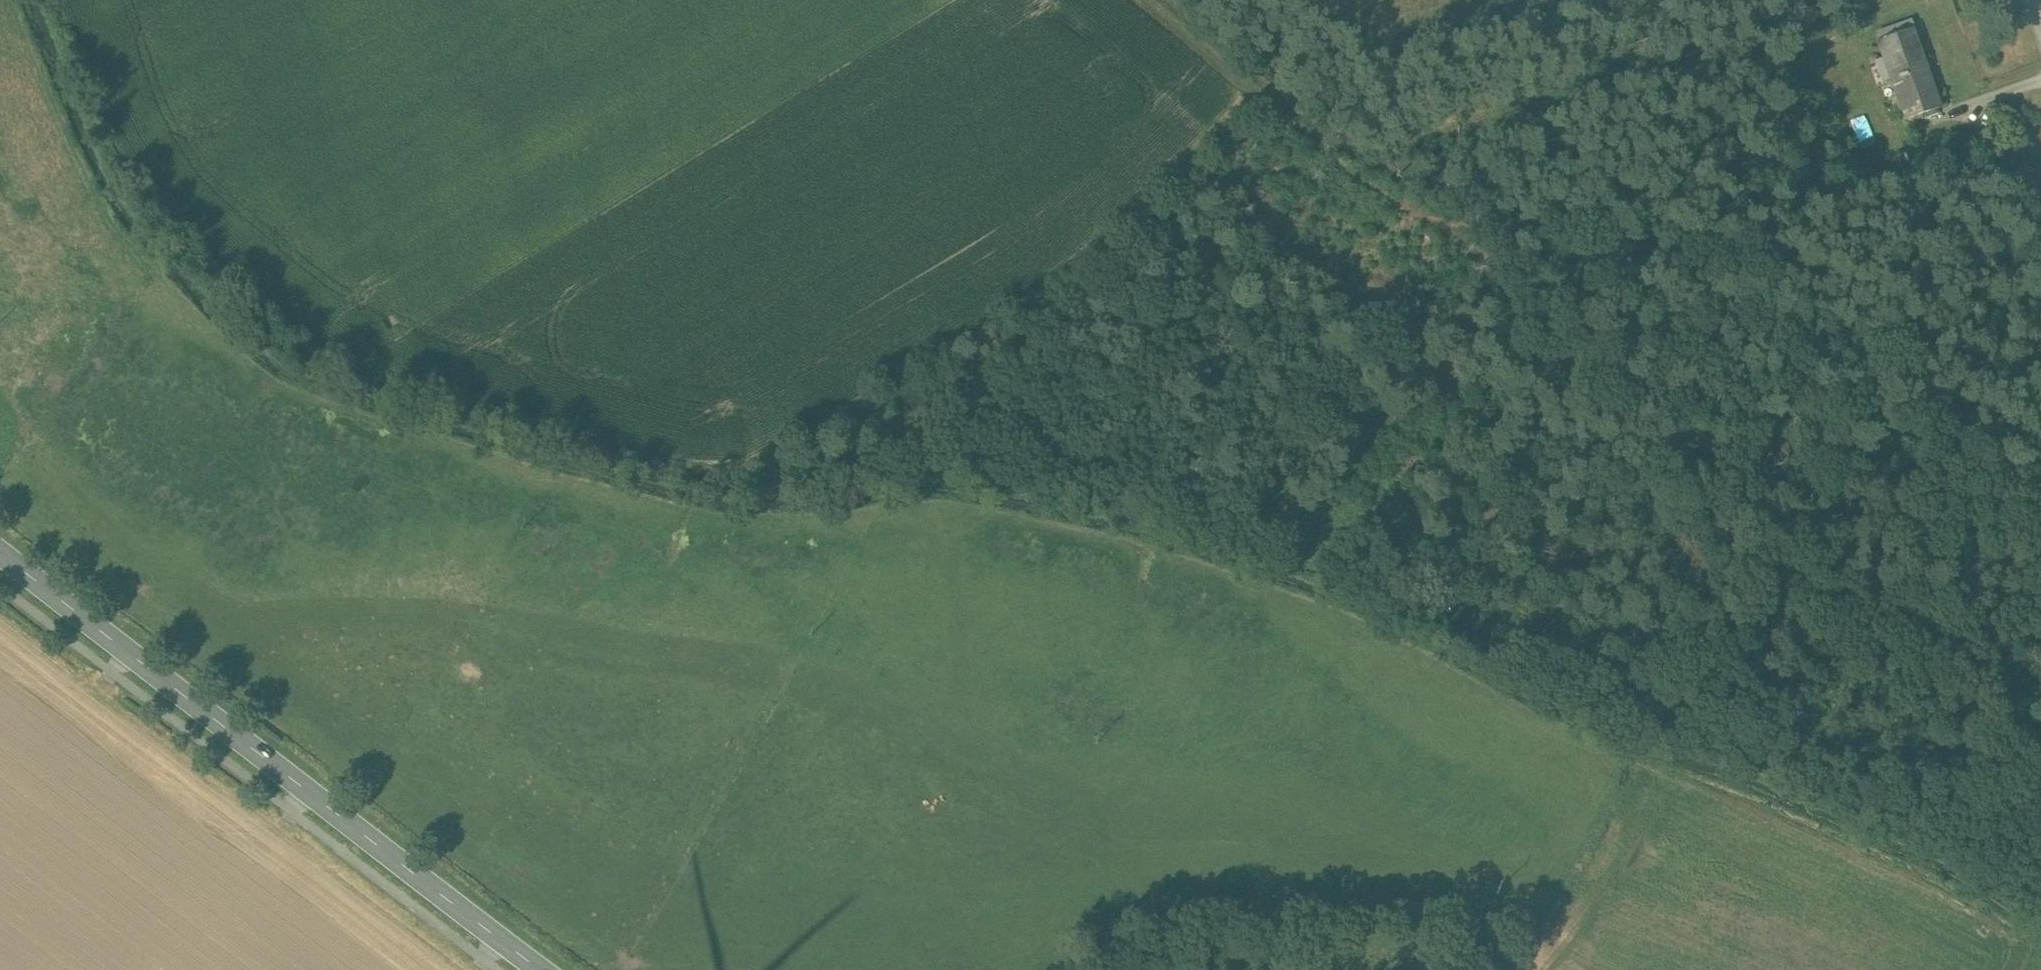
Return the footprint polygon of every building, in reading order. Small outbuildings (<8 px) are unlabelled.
[(1942,104),(1914,28),(1875,42),(1904,119),(1942,104)]
